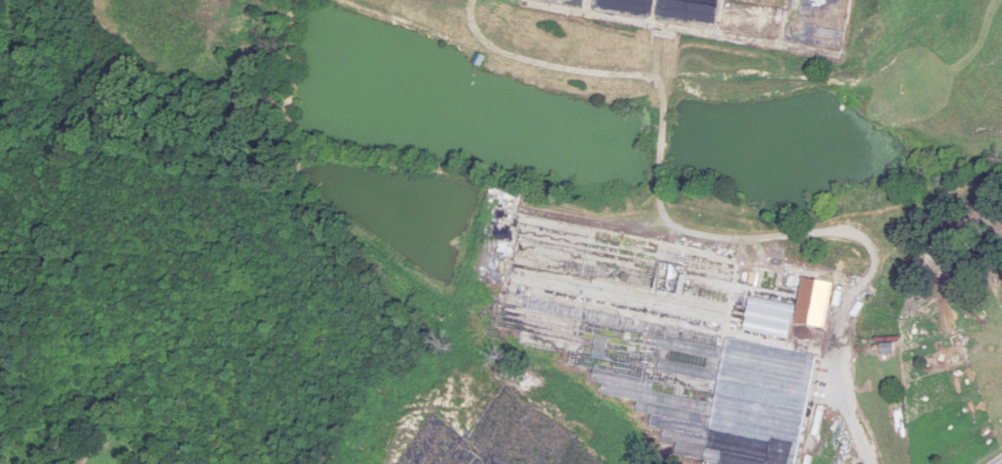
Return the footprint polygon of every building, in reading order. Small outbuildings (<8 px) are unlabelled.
[(816,355),(789,351),(797,305),(751,298),(744,342),(727,339),(724,361),(710,358),(708,370),(684,366),(681,387),(669,385),(665,417),(710,424),(704,463),(710,463),(799,463),(816,355)]
